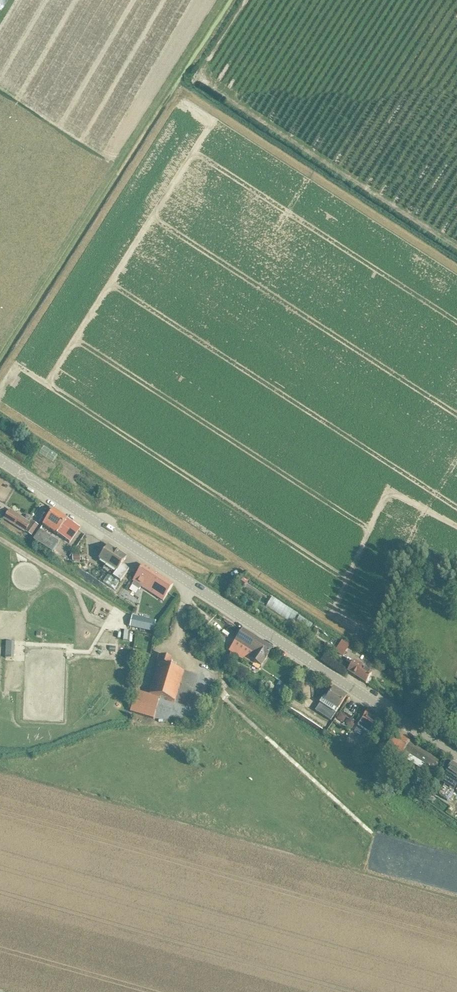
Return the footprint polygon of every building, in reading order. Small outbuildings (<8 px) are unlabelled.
[(31,524),(10,510),(4,519),(25,532),(26,533),(31,524)] [(70,543),(75,536),(80,528),(53,510),(43,525),(70,543)] [(32,522),(31,524),(26,533),(31,537),(38,526),(32,522)] [(33,541),(51,553),(58,542),(40,530),(33,541)] [(64,546),(67,555),(77,552),(74,543),(64,546)] [(108,545),(99,560),(106,565),(117,572),(114,577),(113,578),(120,582),(121,582),(129,569),(122,565),(127,557),(108,545)] [(163,601),(173,585),(143,566),(133,581),(134,582),(132,585),(139,590),(141,587),(163,601)] [(302,613),(274,598),(270,606),(298,621),(302,613)] [(154,633),(157,622),(132,616),(130,627),(154,633)] [(261,667),(267,657),(273,649),(243,630),(229,651),(248,663),(250,660),(261,667)] [(346,639),(339,650),(347,655),(354,645),(346,639)] [(161,656),(159,656),(154,672),(156,673),(150,695),(160,698),(175,703),(184,672),(169,667),(172,659),(161,656)] [(366,684),(371,676),(372,675),(364,670),(365,668),(354,661),(347,672),(366,684)] [(286,698),(292,689),(280,681),(274,690),(286,698)] [(320,703),(321,703),(336,713),(338,710),(346,696),(334,688),(327,698),(325,696),(320,703)] [(331,721),(336,713),(321,703),(316,711),(331,721)] [(370,734),(380,718),(368,710),(355,731),(360,735),(364,730),(370,734)] [(425,772),(427,768),(436,774),(443,764),(414,746),(413,748),(408,745),(410,743),(395,734),(386,748),(401,757),(425,772)] [(456,786),(456,768),(452,765),(442,780),(446,783),(445,785),(454,791),(456,786)] [(438,795),(452,803),(456,796),(456,793),(454,791),(445,785),(438,795)]
